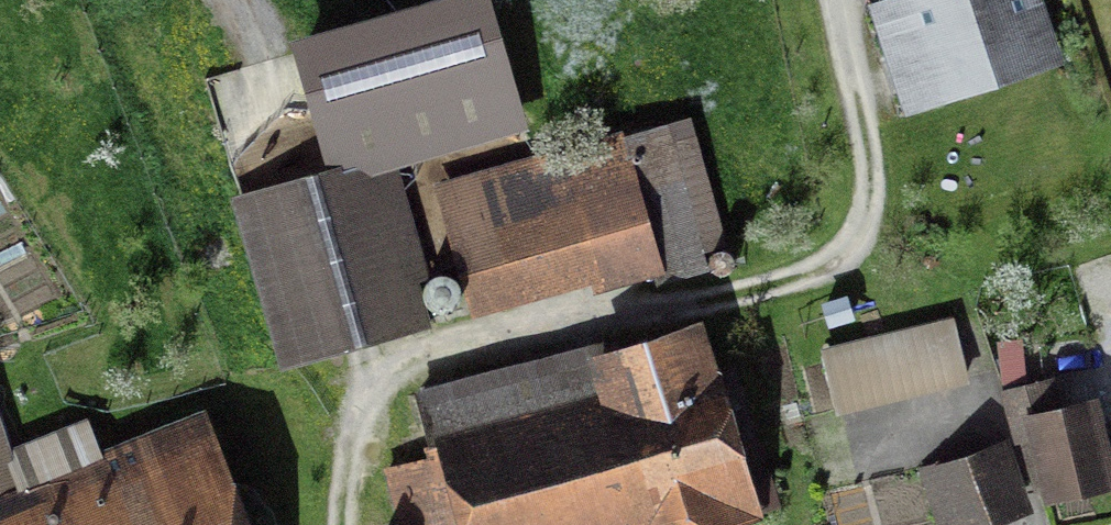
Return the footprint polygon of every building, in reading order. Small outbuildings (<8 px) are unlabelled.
[(1028,0),(892,0),(936,114),(1055,68),(1028,0)] [(474,2),(304,49),(337,169),(373,159),(508,122),(474,2)] [(632,262),(604,154),(445,195),(473,302),(632,262)] [(417,320),(373,159),(337,169),(241,195),(285,357),(417,320)] [(841,409),(965,380),(952,323),(827,352),(841,409)] [(696,332),(595,357),(617,442),(443,486),(453,524),(746,524),(696,332)] [(1109,476),(1090,409),(1057,418),(1047,382),(1006,393),(1035,496),(1109,476)] [(203,447),(15,524),(236,524),(203,447)] [(995,457),(951,469),(963,514),(1007,502),(995,457)] [(9,488),(0,462),(0,491),(9,488)]
